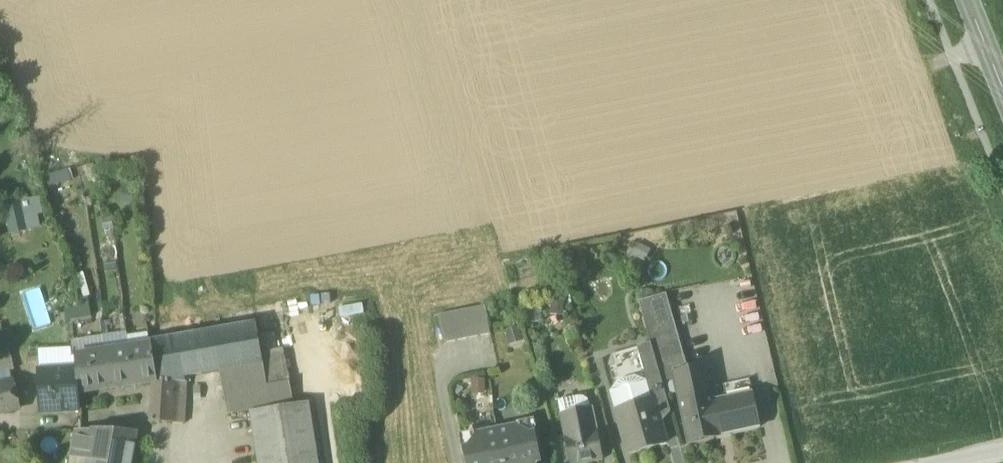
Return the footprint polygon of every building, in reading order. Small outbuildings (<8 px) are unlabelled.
[(71,182),(68,170),(45,177),(48,188),(71,182)] [(136,191),(123,187),(118,201),(132,205),(136,191)] [(40,195),(20,200),(27,232),(41,229),(38,215),(44,214),(40,195)] [(1,204),(11,235),(27,232),(20,200),(1,204)] [(639,302),(645,326),(646,326),(673,318),(666,294),(639,302)] [(362,303),(338,308),(340,319),(364,314),(362,303)] [(66,323),(70,322),(92,318),(87,304),(63,309),(66,323)] [(438,316),(443,344),(491,335),(485,307),(438,316)] [(645,326),(649,338),(676,330),(673,318),(646,326),(645,326)] [(187,377),(221,371),(263,364),(261,352),(256,323),(150,342),(150,346),(151,346),(156,382),(186,382),(187,377)] [(521,327),(504,332),(508,347),(525,342),(521,327)] [(686,366),(676,330),(649,338),(650,343),(659,373),(659,374),(686,366)] [(127,333),(72,341),(72,349),(73,356),(76,356),(76,357),(77,357),(150,346),(150,342),(149,333),(128,336),(127,333)] [(659,374),(659,373),(650,343),(637,347),(645,376),(647,382),(653,402),(654,401),(655,403),(666,399),(659,374)] [(77,370),(79,393),(153,382),(156,382),(151,346),(150,346),(77,357),(77,370)] [(9,371),(14,370),(9,347),(6,347),(0,349),(0,373),(9,371)] [(39,350),(40,372),(76,370),(76,357),(76,356),(73,356),(72,349),(39,350)] [(281,349),(261,352),(263,364),(267,386),(286,383),(287,383),(281,349)] [(267,386),(263,364),(221,371),(224,393),(267,386)] [(704,367),(695,369),(700,391),(709,389),(704,367)] [(719,436),(719,435),(712,402),(710,394),(709,389),(700,391),(695,369),(694,369),(694,368),(674,373),(689,441),(688,441),(688,442),(719,436)] [(80,410),(79,393),(77,370),(76,370),(40,372),(42,412),(80,410)] [(12,382),(9,371),(0,373),(0,385),(12,382)] [(611,393),(616,412),(653,402),(647,382),(635,377),(618,382),(611,393)] [(722,384),(725,399),(753,393),(749,378),(722,384)] [(485,379),(471,379),(471,395),(486,395),(485,379)] [(18,410),(12,382),(0,385),(0,414),(18,410)] [(184,424),(186,382),(156,382),(153,382),(151,423),(184,424)] [(267,386),(224,393),(228,413),(289,403),(286,383),(267,386)] [(725,399),(712,402),(719,435),(760,427),(753,393),(725,399)] [(558,402),(561,416),(591,410),(590,405),(588,401),(584,398),(580,397),(558,402)] [(654,401),(653,402),(616,412),(628,454),(666,443),(655,403),(654,401)] [(258,462),(319,462),(309,403),(250,413),(258,462)] [(571,462),(590,462),(603,460),(592,409),(591,410),(561,416),(566,439),(571,462)] [(536,462),(541,461),(535,434),(529,435),(517,427),(476,436),(469,447),(463,448),(466,462),(536,462)] [(81,429),(74,429),(69,458),(88,462),(90,450),(80,449),(81,429)] [(138,432),(81,429),(80,449),(90,450),(88,462),(132,462),(138,432)] [(559,462),(571,462),(566,439),(554,441),(559,462)]
